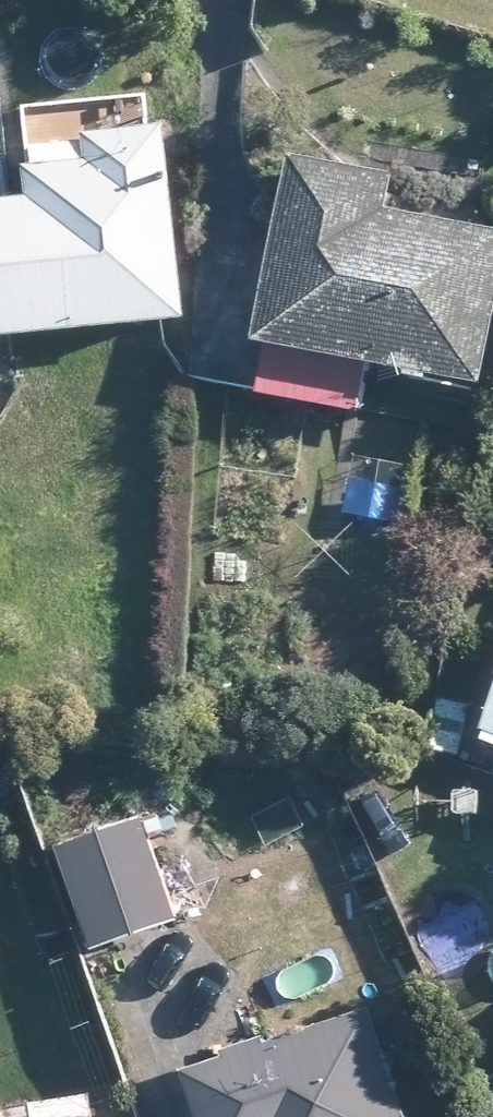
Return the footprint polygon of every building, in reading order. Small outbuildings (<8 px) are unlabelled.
[(181,322),(160,123),(78,132),(81,163),(17,170),(20,202),(7,204),(0,204),(0,340),(10,339),(181,322)] [(343,168),(296,159),(286,214),(261,346),(269,347),(262,389),(260,397),(345,413),(357,415),(362,417),(366,386),(371,367),(489,390),(492,368),(492,230),(392,211),(397,177),(343,168)] [(474,632),(459,751),(492,756),(492,634),(474,632)] [(59,847),(95,953),(182,924),(144,816),(59,847)] [(374,1011),(272,1045),(268,1038),(260,1040),(224,1052),(226,1060),(185,1074),(199,1116),(409,1116),(374,1011)] [(97,1096),(0,1114),(0,1116),(100,1116),(97,1096)]
